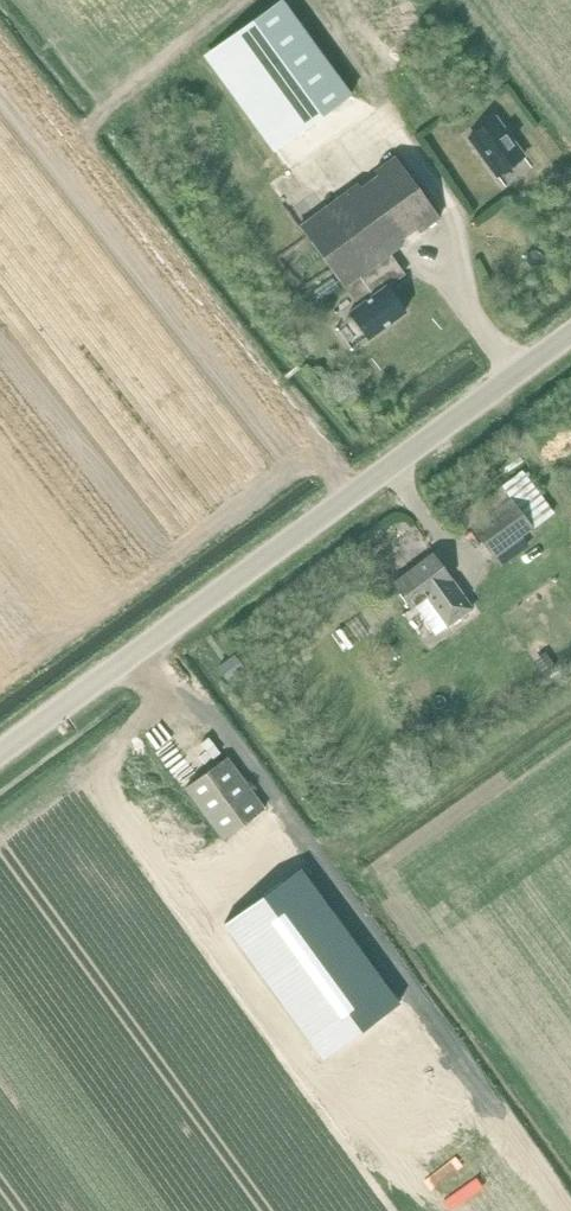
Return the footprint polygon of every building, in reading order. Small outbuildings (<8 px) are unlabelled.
[(284,0),(278,0),(224,38),(293,135),(351,94),(284,0)] [(469,137),(497,176),(524,156),(496,118),(469,137)] [(385,285),(387,287),(405,274),(390,254),(403,244),(400,241),(417,229),(420,232),(439,218),(395,155),(373,171),(376,175),(361,186),(358,182),(298,226),(344,288),(357,305),(385,285)] [(385,285),(357,305),(348,311),(368,338),(404,311),(387,287),(385,285)] [(520,470),(461,514),(494,558),(534,528),(533,527),(552,513),(520,470)] [(431,552),(391,581),(408,606),(412,603),(432,631),(466,607),(446,578),(448,576),(431,552)] [(233,656),(218,667),(226,679),(242,667),(233,656)] [(547,656),(537,663),(544,674),(555,666),(547,656)] [(227,757),(184,787),(222,840),(264,809),(227,757)] [(285,852),(209,908),(307,1044),(384,988),(285,852)]
